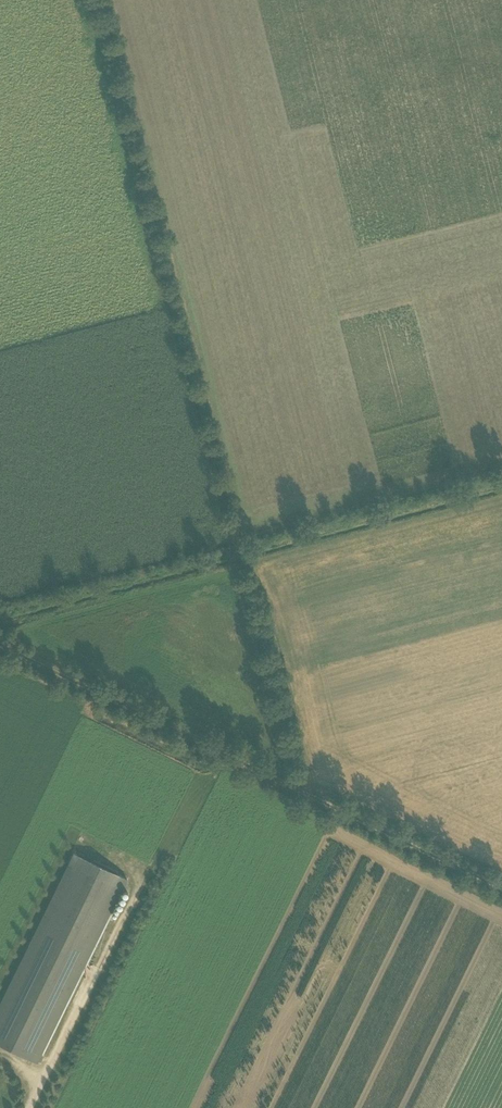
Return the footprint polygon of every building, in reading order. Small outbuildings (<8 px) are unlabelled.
[(37,1063),(127,879),(74,853),(0,1005),(0,1045),(37,1063)]
